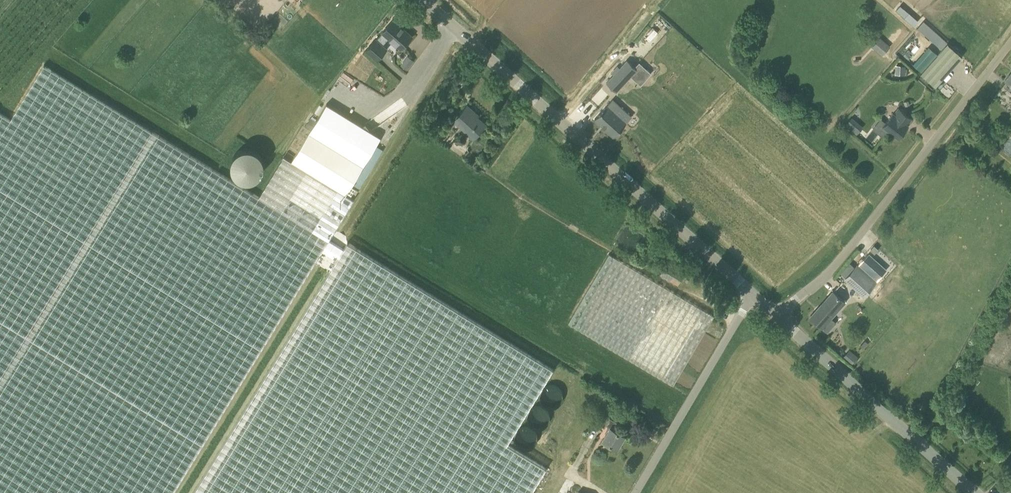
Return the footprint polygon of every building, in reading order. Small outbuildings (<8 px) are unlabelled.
[(909,13),(905,17),(914,24),(917,20),(909,13)] [(386,48),(383,45),(389,37),(401,48),(412,36),(393,19),(382,31),(383,32),(376,39),(366,50),(377,59),(386,48)] [(880,37),(872,46),(882,55),(890,46),(880,37)] [(962,56),(955,49),(947,42),(934,58),(925,50),(913,64),(921,71),(920,73),(935,86),(962,56)] [(400,64),(407,69),(414,60),(408,54),(400,64)] [(628,55),(620,63),(630,73),(638,66),(628,55)] [(346,194),(386,137),(328,100),(292,160),(284,156),(259,196),(44,64),(11,119),(0,112),(0,492),(173,492),(354,198),(346,194)] [(907,75),(908,68),(906,68),(906,65),(895,65),(895,74),(905,75),(907,75)] [(660,94),(650,86),(635,72),(625,83),(650,105),(660,94)] [(605,107),(595,118),(610,132),(620,121),(611,113),(616,106),(611,101),(605,107)] [(480,130),(485,124),(473,113),(474,112),(467,105),(454,119),(474,136),(480,130)] [(912,118),(899,108),(883,126),(878,122),(873,128),(883,136),(888,130),(898,138),(908,125),(912,118)] [(857,132),(862,125),(850,117),(845,124),(857,132)] [(241,183),(263,166),(246,143),(223,161),(241,183)] [(341,246),(344,241),(336,235),(332,240),(341,246)] [(200,492),(537,492),(550,472),(506,446),(555,363),(347,241),(200,492)] [(870,249),(874,253),(879,249),(874,245),(870,249)] [(568,322),(665,380),(673,385),(714,316),(609,253),(568,322)] [(869,253),(860,264),(875,277),(884,266),(869,253)] [(678,284),(684,273),(667,263),(661,274),(678,284)] [(846,277),(853,284),(865,295),(874,284),(855,267),(846,277)] [(837,322),(831,316),(844,301),(833,291),(811,317),(822,327),(828,332),(837,322)] [(734,298),(728,293),(720,301),(726,307),(734,298)] [(849,349),(843,356),(852,364),(858,356),(849,349)] [(548,394),(557,402),(563,394),(555,387),(548,394)] [(547,420),(547,407),(534,407),(534,421),(547,420)] [(609,425),(601,438),(617,447),(625,434),(615,428),(619,422),(610,417),(606,424),(609,425)]
